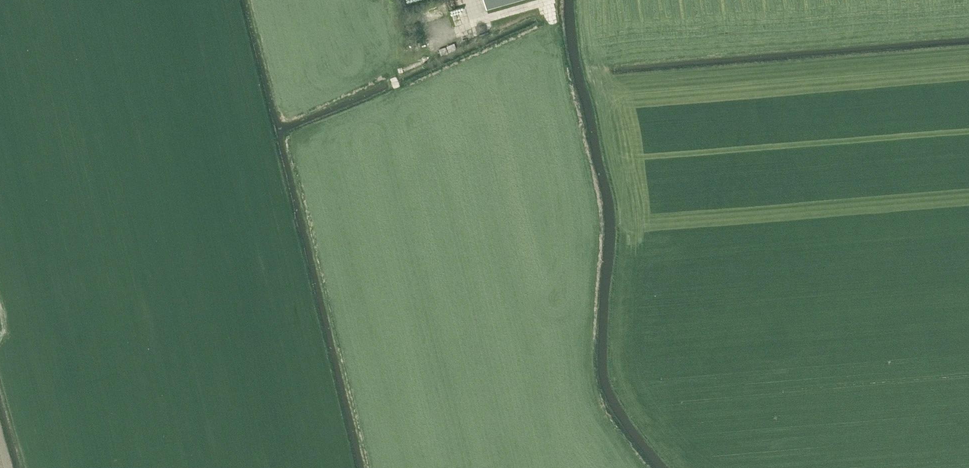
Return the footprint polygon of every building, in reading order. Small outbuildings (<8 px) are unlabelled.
[(404,66),(414,63),(411,52),(401,56),(404,66)]
